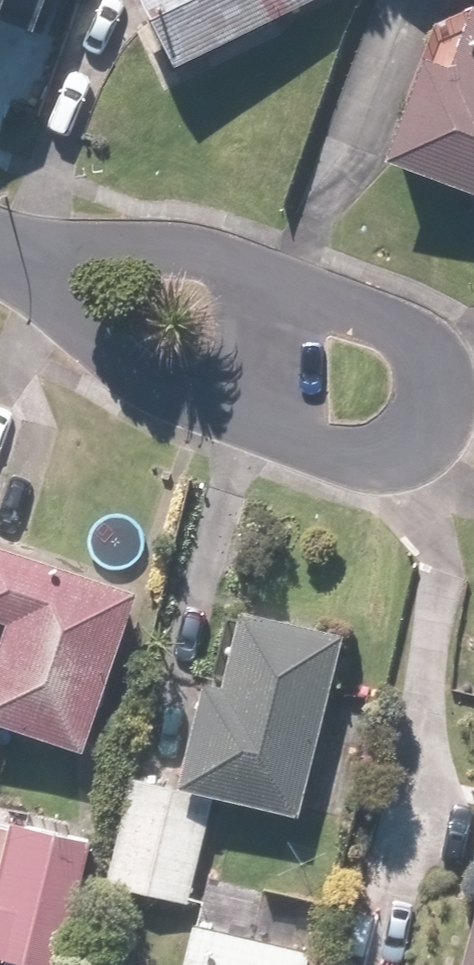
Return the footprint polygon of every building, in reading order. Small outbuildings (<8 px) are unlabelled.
[(34,28),(44,0),(0,0),(0,16),(34,28)] [(170,75),(315,0),(132,0),(170,75)] [(468,7),(443,73),(421,64),(383,164),(473,198),(473,9),(468,7)] [(0,553),(0,622),(3,623),(0,631),(0,733),(79,760),(134,598),(0,553)] [(294,821),(338,638),(239,614),(221,689),(198,684),(172,791),(207,800),(294,821)] [(183,901),(207,800),(172,791),(130,781),(105,882),(183,901)] [(87,843),(0,823),(0,960),(22,964),(59,964),(87,843)] [(459,964),(473,964),(473,904),(459,964)] [(178,964),(307,964),(310,956),(188,925),(178,964)]
